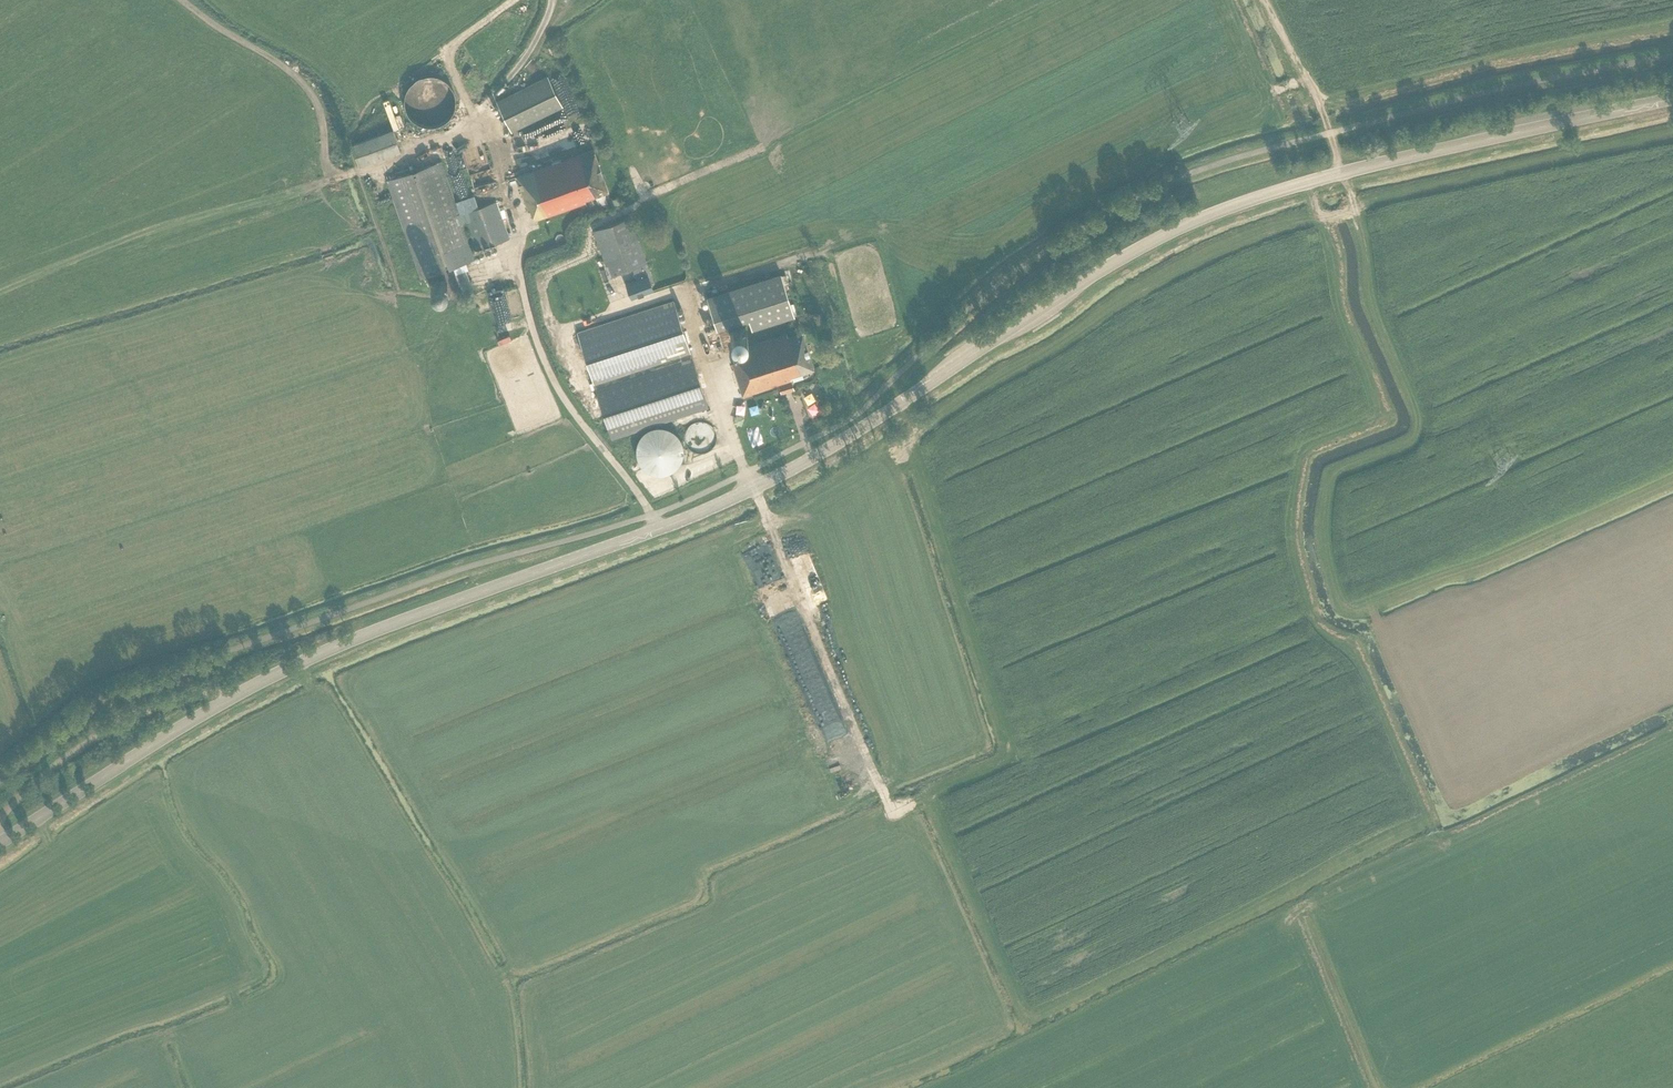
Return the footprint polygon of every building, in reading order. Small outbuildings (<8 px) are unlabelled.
[(433,75),(431,75),(430,75),(427,75),(425,76),(424,76),(420,77),(419,78),(417,79),(416,79),(415,80),(413,81),(412,83),(411,84),(410,85),(409,86),(407,89),(407,90),(406,92),(405,93),(405,95),(404,96),(404,98),(404,100),(404,102),(404,104),(404,106),(405,107),(405,109),(406,111),(406,112),(407,114),(408,115),(409,117),(410,118),(411,119),(413,120),(414,121),(415,122),(417,124),(418,124),(419,125),(421,126),(423,126),(424,126),(427,127),(429,127),(431,127),(435,127),(437,126),(439,126),(440,125),(442,124),(443,123),(445,122),(446,121),(447,120),(448,119),(450,118),(451,117),(452,114),(453,113),(454,111),(454,110),(455,108),(455,107),(456,105),(456,103),(456,102),(456,100),(456,98),(455,97),(455,95),(455,93),(454,92),(453,90),(453,89),(452,87),(451,86),(450,85),(449,84),(448,83),(447,81),(445,80),(444,79),(443,79),(441,78),(439,77),(438,77),(436,76),(435,76),(433,75)] [(563,107),(555,92),(547,76),(496,101),(511,132),(563,107)] [(359,166),(401,151),(393,130),(351,145),(359,166)] [(534,221),(585,202),(585,200),(609,192),(594,149),(516,177),(528,211),(530,211),(534,221)] [(459,215),(452,193),(441,162),(386,181),(421,278),(475,259),(462,223),(466,221),(476,250),(509,239),(496,202),(459,215)] [(653,282),(630,218),(593,231),(609,276),(632,268),(636,280),(625,284),(631,299),(653,290),(650,283),(653,282)] [(752,330),(795,317),(781,273),(707,297),(717,330),(749,319),(752,330)] [(439,295),(440,294),(441,294),(442,294),(444,293),(445,292),(445,291),(446,290),(447,289),(447,288),(447,286),(447,285),(447,284),(446,283),(445,281),(445,280),(444,280),(442,279),(441,278),(440,278),(439,278),(437,278),(436,278),(435,279),(434,280),(433,280),(432,281),(431,283),(431,284),(430,285),(430,286),(430,287),(430,288),(431,289),(431,290),(432,291),(433,292),(434,293),(435,294),(436,294),(437,294),(439,295)] [(612,439),(708,408),(673,301),(577,332),(612,439)] [(501,338),(508,336),(502,314),(495,315),(501,338)] [(813,369),(802,332),(788,337),(786,334),(731,351),(734,362),(732,363),(742,396),(792,380),(790,376),(813,369)] [(716,441),(716,439),(717,438),(717,436),(716,434),(716,433),(716,431),(715,430),(714,428),(713,427),(712,426),(711,424),(710,424),(708,423),(707,422),(705,421),(703,421),(701,421),(700,421),(698,421),(696,421),(695,422),(693,422),(692,423),(690,424),(689,425),(688,426),(687,427),(686,429),(685,430),(685,432),(684,433),(684,435),(684,436),(684,438),(684,440),(685,441),(685,443),(686,444),(686,446),(687,447),(688,448),(689,449),(691,450),(692,451),(694,452),(695,452),(697,453),(698,453),(700,453),(701,453),(703,453),(704,453),(706,452),(707,452),(709,451),(710,450),(711,449),(712,448),(713,447),(714,446),(715,445),(715,443),(716,442),(716,441)] [(663,474),(669,472),(674,469),(679,464),(681,459),(683,452),(682,446),(680,440),(677,435),(672,431),(667,428),(660,427),(654,427),(648,429),(643,433),(639,437),(636,443),(635,449),(635,455),(637,461),(640,467),(645,471),(651,474),(657,475),(663,474)]
